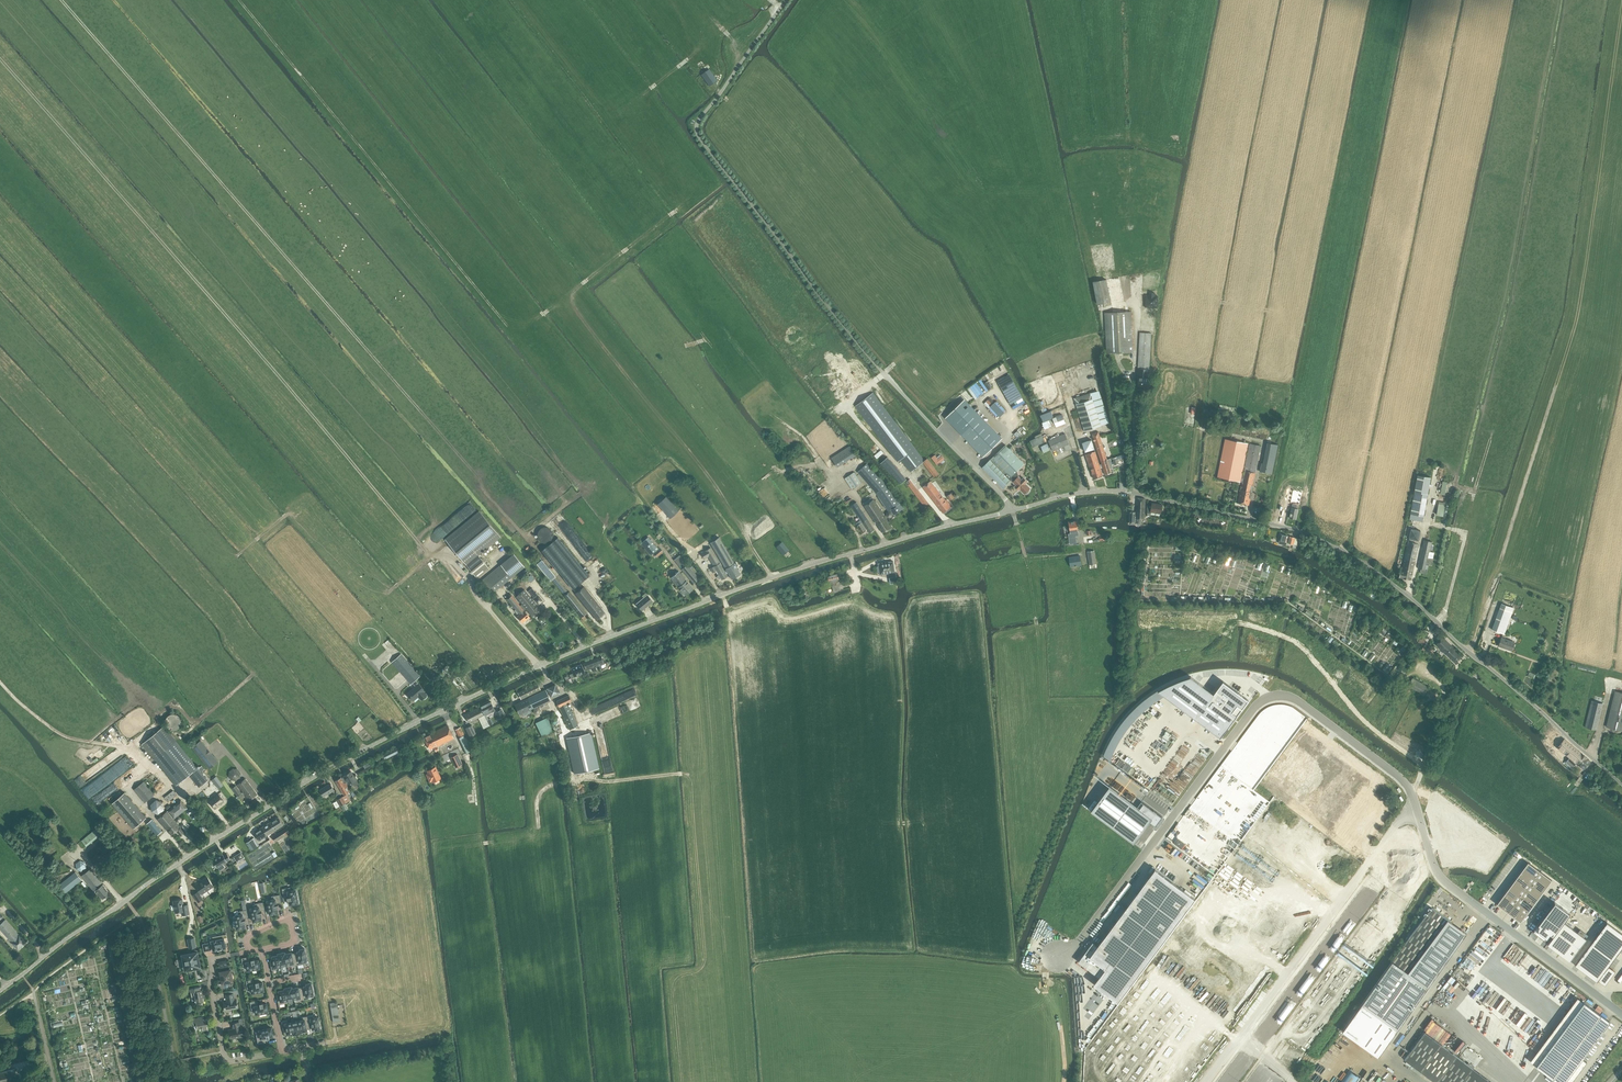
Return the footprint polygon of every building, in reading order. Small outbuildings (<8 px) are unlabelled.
[(701,74),(709,86),(717,81),(709,69),(701,74)] [(1111,301),(1107,279),(1093,282),(1098,303),(1111,301)] [(1146,295),(1145,307),(1157,308),(1158,296),(1155,296),(1155,293),(1150,292),(1149,295),(1146,295)] [(1105,313),(1107,353),(1133,352),(1131,311),(1105,313)] [(1136,377),(1136,386),(1138,389),(1143,389),(1143,386),(1150,386),(1150,378),(1149,378),(1151,347),(1152,336),(1152,333),(1140,332),(1138,370),(1139,370),(1139,377),(1137,377),(1136,377)] [(1009,374),(998,381),(1011,404),(1022,397),(1009,374)] [(1108,423),(1098,390),(1074,398),(1076,404),(1084,430),(1108,423)] [(855,406),(864,417),(898,462),(901,459),(907,468),(908,468),(911,472),(923,462),(935,478),(939,474),(927,458),(925,460),(882,404),(873,392),(855,406)] [(963,401),(947,416),(963,433),(985,455),(1001,439),(979,417),(963,401)] [(1043,414),(1041,415),(1043,422),(1054,418),(1051,411),(1043,414)] [(1042,423),(1043,426),(1044,426),(1045,429),(1050,427),(1056,424),(1056,427),(1066,423),(1063,415),(1042,423)] [(1101,464),(1099,465),(1101,468),(1103,468),(1105,475),(1111,473),(1110,468),(1113,467),(1110,458),(1107,459),(1098,432),(1092,434),(1101,464)] [(1030,440),(1033,447),(1045,441),(1041,433),(1035,436),(1036,438),(1030,440)] [(1048,441),(1053,451),(1063,447),(1065,451),(1072,448),(1065,433),(1048,441)] [(1238,503),(1249,505),(1252,489),(1261,446),(1250,443),(1244,470),(1245,471),(1245,474),(1242,474),(1248,443),(1225,438),(1218,477),(1243,482),(1242,487),(1241,486),(1238,503)] [(1262,462),(1260,471),(1270,473),(1271,473),(1272,473),(1278,444),(1277,444),(1268,442),(1265,456),(1263,463),(1262,462)] [(1041,446),(1044,452),(1050,450),(1047,444),(1041,446)] [(1006,445),(983,467),(1003,489),(1011,481),(1016,485),(1015,486),(1019,490),(1020,489),(1024,494),(1025,493),(1026,493),(1027,493),(1028,493),(1028,492),(1029,492),(1029,491),(1029,490),(1029,489),(1030,489),(1026,484),(1027,482),(1024,478),(1022,480),(1019,477),(1017,471),(1024,464),(1006,445)] [(832,458),(838,467),(856,455),(850,446),(832,458)] [(1101,468),(1099,465),(1095,451),(1086,454),(1093,478),(1103,476),(1101,468)] [(935,455),(932,457),(937,465),(944,459),(942,456),(938,458),(935,455)] [(907,479),(899,469),(888,457),(881,463),(890,474),(892,473),(901,484),(907,479)] [(888,485),(868,463),(858,472),(877,494),(889,511),(891,510),(894,515),(904,508),(889,485),(888,485)] [(845,478),(852,489),(862,483),(854,472),(845,478)] [(1431,478),(1418,475),(1411,513),(1424,516),(1431,478)] [(906,482),(925,506),(929,504),(910,479),(906,482)] [(923,487),(933,500),(937,505),(943,513),(952,506),(947,499),(946,500),(931,481),(923,487)] [(1293,489),(1290,502),(1293,503),(1297,504),(1299,504),(1302,491),(1293,489)] [(657,504),(670,518),(678,510),(666,497),(657,504)] [(1136,523),(1142,523),(1142,518),(1144,519),(1145,498),(1137,497),(1136,516),(1135,516),(1136,512),(1131,512),(1130,522),(1135,523),(1135,518),(1136,518),(1136,523)] [(874,499),(865,505),(882,532),(893,528),(886,517),(887,517),(888,517),(890,517),(892,516),(892,514),(891,511),(889,511),(886,513),(886,515),(885,516),(874,499)] [(851,505),(863,523),(868,520),(861,508),(857,502),(851,505)] [(1148,505),(1147,516),(1150,516),(1151,512),(1161,513),(1162,504),(1152,503),(1152,506),(1148,505)] [(1297,504),(1293,503),(1290,518),(1296,519),(1298,508),(1296,508),(1297,504)] [(1437,514),(1443,516),(1445,505),(1439,503),(1437,514)] [(479,511),(446,539),(471,569),(478,578),(489,568),(482,560),(478,555),(500,536),(489,523),(479,511)] [(868,520),(863,523),(862,524),(861,523),(858,526),(863,533),(867,531),(866,530),(867,530),(869,533),(875,529),(868,520)] [(1068,522),(1070,533),(1075,533),(1075,531),(1078,531),(1076,521),(1068,522)] [(553,537),(553,535),(553,534),(553,532),(552,531),(551,530),(550,529),(549,528),(548,528),(547,527),(545,527),(544,527),(543,528),(541,528),(540,529),(539,530),(539,531),(538,532),(538,534),(538,535),(538,536),(538,538),(539,539),(539,540),(540,541),(541,542),(543,543),(544,543),(545,543),(547,543),(548,543),(549,542),(550,541),(551,540),(552,539),(553,538),(553,537)] [(1279,543),(1286,545),(1288,536),(1281,534),(1279,543)] [(589,576),(558,537),(542,550),(547,556),(573,589),(589,576)] [(719,537),(710,542),(727,571),(725,572),(720,563),(714,566),(712,567),(714,571),(717,570),(719,574),(718,575),(717,576),(718,578),(719,579),(721,578),(722,579),(727,576),(726,574),(728,573),(731,579),(740,573),(737,567),(738,565),(736,563),(734,563),(719,537)] [(649,538),(645,542),(654,553),(655,555),(657,557),(663,552),(660,548),(658,549),(658,548),(656,546),(649,538)] [(1421,568),(1420,572),(1427,574),(1428,570),(1426,569),(1429,557),(1433,558),(1434,552),(1430,551),(1432,541),(1424,539),(1418,567),(1421,568)] [(1419,544),(1409,541),(1402,571),(1401,571),(1399,577),(1411,580),(1415,563),(1419,544)] [(776,547),(784,555),(789,550),(782,542),(776,547)] [(711,560),(716,557),(711,547),(701,553),(705,558),(708,556),(711,560)] [(1087,551),(1090,565),(1096,564),(1094,550),(1087,551)] [(515,553),(481,581),(492,593),(525,566),(515,553)] [(1069,557),(1071,567),(1081,565),(1082,565),(1080,556),(1069,557)] [(551,581),(556,576),(543,560),(538,565),(551,581)] [(879,567),(878,567),(878,572),(880,572),(880,575),(895,573),(894,562),(881,563),(879,564),(879,567)] [(699,577),(687,564),(682,568),(694,582),(699,577)] [(671,578),(685,595),(693,588),(678,571),(671,578)] [(831,587),(833,586),(837,585),(837,582),(840,581),(838,573),(828,576),(831,587)] [(565,595),(564,595),(582,617),(585,615),(587,613),(570,591),(569,592),(557,578),(554,581),(565,595)] [(575,593),(592,614),(596,620),(605,613),(584,586),(575,593)] [(517,596),(523,604),(526,608),(533,616),(541,609),(538,605),(543,601),(532,588),(529,590),(535,598),(533,600),(525,589),(517,596)] [(526,608),(523,604),(521,605),(512,595),(511,595),(510,595),(509,594),(506,597),(520,614),(518,616),(523,622),(529,616),(524,610),(526,608)] [(642,610),(653,601),(647,595),(642,599),(637,604),(642,610)] [(1492,629),(1505,634),(1514,608),(1502,603),(1492,629)] [(1452,647),(1453,647),(1443,637),(1436,644),(1455,663),(1461,657),(1452,647)] [(1499,646),(1512,650),(1515,642),(1502,637),(1499,646)] [(419,683),(416,679),(421,675),(401,653),(392,661),(411,683),(412,682),(415,686),(407,693),(413,701),(418,696),(421,700),(423,698),(424,699),(425,699),(427,697),(427,696),(426,695),(427,695),(424,691),(426,690),(419,683)] [(602,656),(596,658),(599,665),(600,668),(602,668),(601,665),(606,663),(604,659),(603,660),(602,656)] [(599,665),(596,658),(584,663),(586,670),(593,668),(594,672),(597,671),(596,667),(599,665)] [(570,674),(571,678),(575,676),(574,676),(585,671),(582,663),(571,668),(573,673),(570,674)] [(1249,700),(1223,681),(1216,691),(1214,693),(1191,676),(1183,679),(1176,681),(1170,684),(1164,687),(1158,690),(1158,691),(1165,696),(1216,734),(1221,737),(1249,700)] [(1408,686),(1424,695),(1429,687),(1412,678),(1408,686)] [(537,683),(519,692),(522,698),(540,688),(537,683)] [(547,688),(551,697),(560,693),(556,684),(547,688)] [(529,698),(516,705),(521,714),(524,712),(526,715),(532,712),(530,709),(533,707),(534,708),(535,707),(536,708),(535,708),(535,710),(536,713),(538,713),(541,712),(541,710),(540,708),(538,707),(537,706),(551,700),(546,689),(529,698)] [(1621,731),(1621,693),(1615,691),(1607,727),(1621,731)] [(568,703),(572,701),(569,694),(557,700),(570,729),(578,725),(568,703)] [(1592,700),(1585,727),(1597,730),(1603,703),(1592,700)] [(481,706),(487,719),(489,718),(487,714),(495,710),(491,701),(481,706)] [(465,714),(468,722),(484,714),(480,706),(465,714)] [(1270,708),(1243,744),(1270,763),(1296,728),(1270,708)] [(496,712),(499,718),(505,715),(501,709),(496,712)] [(181,724),(182,722),(181,719),(180,717),(178,715),(176,714),(173,714),(171,714),(169,715),(167,717),(166,719),(165,722),(166,724),(167,727),(169,728),(171,730),(173,730),(176,730),(178,728),(180,727),(181,724)] [(536,723),(542,736),(553,732),(548,717),(536,723)] [(465,727),(469,736),(476,733),(472,724),(465,727)] [(142,743),(155,758),(176,785),(189,774),(199,787),(208,780),(201,771),(204,768),(202,765),(198,768),(164,725),(142,743)] [(431,734),(424,737),(429,747),(435,744),(436,746),(453,737),(447,725),(431,733),(431,734)] [(455,729),(459,738),(466,753),(474,750),(470,741),(468,742),(465,735),(461,727),(455,729)] [(1546,730),(1541,735),(1547,740),(1552,734),(1546,730)] [(567,737),(575,773),(599,768),(591,732),(567,737)] [(1565,739),(1558,746),(1570,757),(1569,759),(1565,762),(1572,768),(1577,762),(1580,765),(1579,765),(1584,769),(1591,761),(1587,758),(1587,757),(1581,752),(1581,753),(1579,751),(1565,739)] [(218,761),(201,740),(192,747),(210,768),(218,761)] [(1322,767),(1316,762),(1318,760),(1315,758),(1313,760),(1306,756),(1310,751),(1298,742),(1287,756),(1283,762),(1273,774),(1286,783),(1301,763),(1316,775),(1301,795),(1305,798),(1313,804),(1338,772),(1326,763),(1322,767)] [(383,754),(385,758),(400,751),(398,747),(383,754)] [(428,770),(430,774),(428,775),(430,780),(432,779),(433,781),(441,777),(438,771),(437,771),(435,766),(428,770)] [(229,770),(228,775),(231,779),(236,780),(240,777),(241,772),(238,768),(233,767),(229,770)] [(343,778),(346,782),(347,781),(349,783),(352,781),(354,784),(353,785),(354,785),(358,783),(351,771),(343,775),(345,777),(343,778)] [(1602,771),(1598,775),(1605,781),(1608,777),(1602,771)] [(349,790),(345,783),(340,775),(339,776),(340,777),(335,780),(344,794),(349,790)] [(244,795),(243,795),(245,794),(249,800),(257,794),(245,778),(237,784),(243,791),(242,792),(236,785),(232,788),(238,795),(237,796),(236,796),(238,799),(239,799),(244,795)] [(134,789),(145,802),(155,794),(144,781),(134,789)] [(1292,789),(1294,791),(1295,790),(1297,792),(1300,787),(1294,782),(1290,787),(1292,788),(1292,789)] [(319,789),(324,796),(334,790),(330,783),(319,789)] [(1095,799),(1090,805),(1094,807),(1091,810),(1134,842),(1134,843),(1150,821),(1156,825),(1162,816),(1157,812),(1154,810),(1142,801),(1141,801),(1143,803),(1141,806),(1139,804),(1137,806),(1110,786),(1098,801),(1095,799)] [(164,797),(167,801),(176,794),(173,790),(164,797)] [(134,828),(144,820),(146,817),(125,792),(112,803),(134,828)] [(209,801),(214,807),(215,808),(225,801),(223,799),(219,793),(209,801)] [(349,801),(345,795),(343,796),(342,796),(338,799),(341,805),(346,802),(349,801)] [(151,804),(152,811),(159,814),(165,810),(164,802),(157,799),(151,804)] [(168,810),(158,818),(172,835),(177,830),(181,836),(185,832),(174,819),(187,808),(181,799),(171,807),(169,804),(166,807),(168,810)] [(278,816),(270,822),(276,830),(284,824),(278,816)] [(147,823),(157,835),(162,831),(154,821),(152,819),(147,823)] [(270,822),(262,827),(268,835),(276,830),(270,822)] [(104,832),(99,826),(82,840),(87,846),(104,832)] [(268,835),(262,827),(254,832),(260,840),(268,835)] [(272,836),(275,841),(290,832),(287,827),(272,836)] [(247,842),(252,849),(258,846),(253,838),(247,842)] [(1182,849),(1186,844),(1178,838),(1174,843),(1182,849)] [(242,851),(235,856),(237,859),(237,860),(244,855),(242,851)] [(226,866),(223,863),(231,858),(227,853),(224,855),(223,853),(213,860),(218,867),(219,866),(221,869),(226,866)] [(75,864),(76,870),(81,872),(86,868),(85,863),(80,860),(75,864)] [(1535,877),(1540,871),(1528,862),(1523,868),(1535,877)] [(82,875),(93,889),(94,891),(96,889),(103,898),(110,892),(91,867),(82,875)] [(1093,942),(1079,961),(1099,976),(1094,984),(1118,1002),(1195,898),(1155,868),(1098,946),(1093,942)] [(1531,883),(1535,877),(1523,868),(1519,874),(1531,883)] [(59,884),(66,892),(82,879),(76,871),(59,884)] [(1540,871),(1535,877),(1547,886),(1552,880),(1540,871)] [(1514,881),(1526,890),(1531,883),(1519,874),(1514,881)] [(200,890),(198,892),(194,894),(199,901),(202,899),(200,894),(201,893),(213,885),(208,877),(196,885),(200,890)] [(1547,886),(1535,877),(1531,883),(1542,892),(1547,886)] [(1514,881),(1509,887),(1521,896),(1526,890),(1514,881)] [(1531,883),(1526,890),(1538,898),(1542,892),(1531,883)] [(290,887),(282,889),(283,895),(283,896),(288,895),(288,897),(287,897),(288,900),(289,900),(290,904),(298,903),(296,889),(291,890),(290,887)] [(1521,896),(1509,887),(1505,893),(1511,898),(1517,902),(1521,896)] [(1533,905),(1538,898),(1526,890),(1521,896),(1533,905)] [(1505,893),(1497,904),(1503,908),(1511,898),(1505,893)] [(280,894),(272,896),(272,899),(267,900),(270,914),(278,912),(277,907),(279,907),(278,904),(277,904),(276,903),(281,902),(280,895),(280,894)] [(1528,911),(1533,905),(1521,896),(1517,902),(1523,906),(1528,911)] [(1503,908),(1509,913),(1517,902),(1511,898),(1503,908)] [(184,905),(183,899),(173,900),(176,912),(182,911),(182,915),(190,913),(188,904),(184,905)] [(239,914),(234,915),(236,925),(237,929),(245,927),(244,923),(246,922),(245,919),(244,919),(244,918),(248,917),(245,900),(242,900),(243,910),(239,911),(239,914)] [(256,907),(251,908),(253,921),(262,920),(261,915),(262,915),(262,911),(260,912),(260,910),(265,909),(263,902),(255,903),(256,907)] [(1517,902),(1509,913),(1515,917),(1523,906),(1517,902)] [(1534,930),(1533,931),(1538,935),(1545,940),(1550,934),(1553,936),(1570,913),(1567,911),(1555,902),(1534,930)] [(1528,911),(1523,906),(1515,917),(1520,922),(1528,911)] [(1392,960),(1408,972),(1448,919),(1431,907),(1392,960)] [(18,949),(26,942),(5,919),(0,924),(0,928),(18,949)] [(1578,932),(1564,921),(1547,944),(1548,944),(1550,946),(1570,960),(1586,938),(1584,936),(1578,932)] [(1575,964),(1597,981),(1600,977),(1606,982),(1614,971),(1608,966),(1621,947),(1621,933),(1607,922),(1575,964)] [(210,937),(211,940),(213,950),(226,947),(224,938),(223,934),(218,936),(210,937)] [(188,939),(190,948),(196,947),(194,937),(188,939)] [(210,943),(203,944),(204,951),(211,949),(210,943)] [(298,952),(295,952),(297,965),(307,963),(304,948),(300,949),(300,950),(297,951),(298,952)] [(197,952),(183,955),(183,957),(182,957),(183,961),(184,961),(185,964),(183,964),(184,968),(185,967),(186,969),(200,966),(197,952)] [(285,953),(285,952),(278,953),(278,955),(280,965),(287,964),(285,953)] [(292,952),(285,953),(287,964),(291,963),(292,966),(297,965),(295,952),(292,953),(292,952)] [(280,965),(278,955),(272,956),(273,959),(270,960),(272,970),(277,969),(277,966),(280,965)] [(249,956),(242,958),(243,966),(246,965),(247,970),(260,968),(258,959),(255,960),(254,959),(251,959),(251,961),(250,961),(249,956)] [(1362,1004),(1342,1031),(1379,1057),(1398,1030),(1428,987),(1428,986),(1422,982),(1403,968),(1392,961),(1362,1004)] [(221,971),(220,971),(221,976),(222,976),(222,978),(222,983),(224,983),(225,988),(229,987),(228,982),(231,982),(232,981),(233,981),(233,979),(233,976),(232,975),(230,969),(229,966),(220,967),(221,971)] [(1429,973),(1422,982),(1428,986),(1435,977),(1429,973)] [(254,979),(246,980),(248,989),(251,988),(252,993),(264,990),(263,982),(259,983),(259,981),(256,982),(256,983),(255,984),(254,979)] [(304,987),(302,987),(304,1000),(309,998),(309,996),(314,995),(311,982),(307,983),(307,985),(304,985),(304,987)] [(292,988),(292,986),(288,987),(288,989),(286,989),(288,1000),(294,999),(292,988)] [(201,987),(190,989),(193,1000),(195,1000),(195,1001),(196,1001),(196,1003),(204,1002),(203,994),(204,994),(203,990),(202,990),(201,987)] [(299,987),(292,988),(294,999),(298,998),(298,1001),(304,1000),(302,987),(299,988),(299,987)] [(286,989),(279,990),(279,994),(277,994),(279,1004),(288,1003),(288,1000),(286,989)] [(233,993),(228,994),(226,995),(227,999),(228,999),(228,1001),(223,1002),(225,1010),(238,1007),(236,999),(235,1000),(233,993)] [(250,1001),(252,1010),(255,1009),(256,1014),(268,1012),(267,1003),(263,1004),(263,1002),(260,1003),(260,1004),(259,1005),(258,1000),(250,1001)] [(337,1002),(330,1003),(333,1022),(340,1021),(337,1002)] [(1536,1065),(1558,1081),(1571,1081),(1587,1062),(1582,1058),(1610,1021),(1584,1002),(1536,1065)] [(313,1018),(313,1015),(307,1016),(310,1028),(312,1028),(313,1029),(316,1028),(316,1030),(320,1029),(318,1017),(313,1018)] [(203,1016),(192,1018),(194,1025),(197,1025),(198,1028),(202,1027),(202,1028),(203,1027),(203,1030),(208,1029),(207,1026),(209,1026),(208,1018),(204,1019),(203,1016)] [(302,1020),(298,1021),(300,1031),(307,1030),(307,1029),(310,1028),(307,1016),(302,1017),(302,1020)] [(287,1020),(282,1021),(284,1031),(286,1031),(287,1034),(294,1032),(292,1022),(288,1023),(287,1020)] [(294,1032),(297,1032),(297,1034),(301,1033),(300,1031),(298,1021),(292,1022),(294,1032)] [(232,1023),(233,1027),(234,1027),(234,1029),(229,1030),(231,1039),(244,1036),(242,1027),(240,1027),(239,1022),(232,1023)] [(271,1027),(259,1030),(260,1034),(256,1034),(258,1044),(266,1042),(265,1037),(266,1037),(267,1039),(270,1038),(269,1036),(273,1036),(271,1027)] [(1424,1032),(1420,1038),(1404,1059),(1435,1081),(1491,1081),(1424,1032)] [(15,1069),(0,1072),(0,1081),(9,1081),(17,1080),(15,1069)] [(1360,1077),(1350,1070),(1340,1081),(1356,1081),(1360,1077)]
